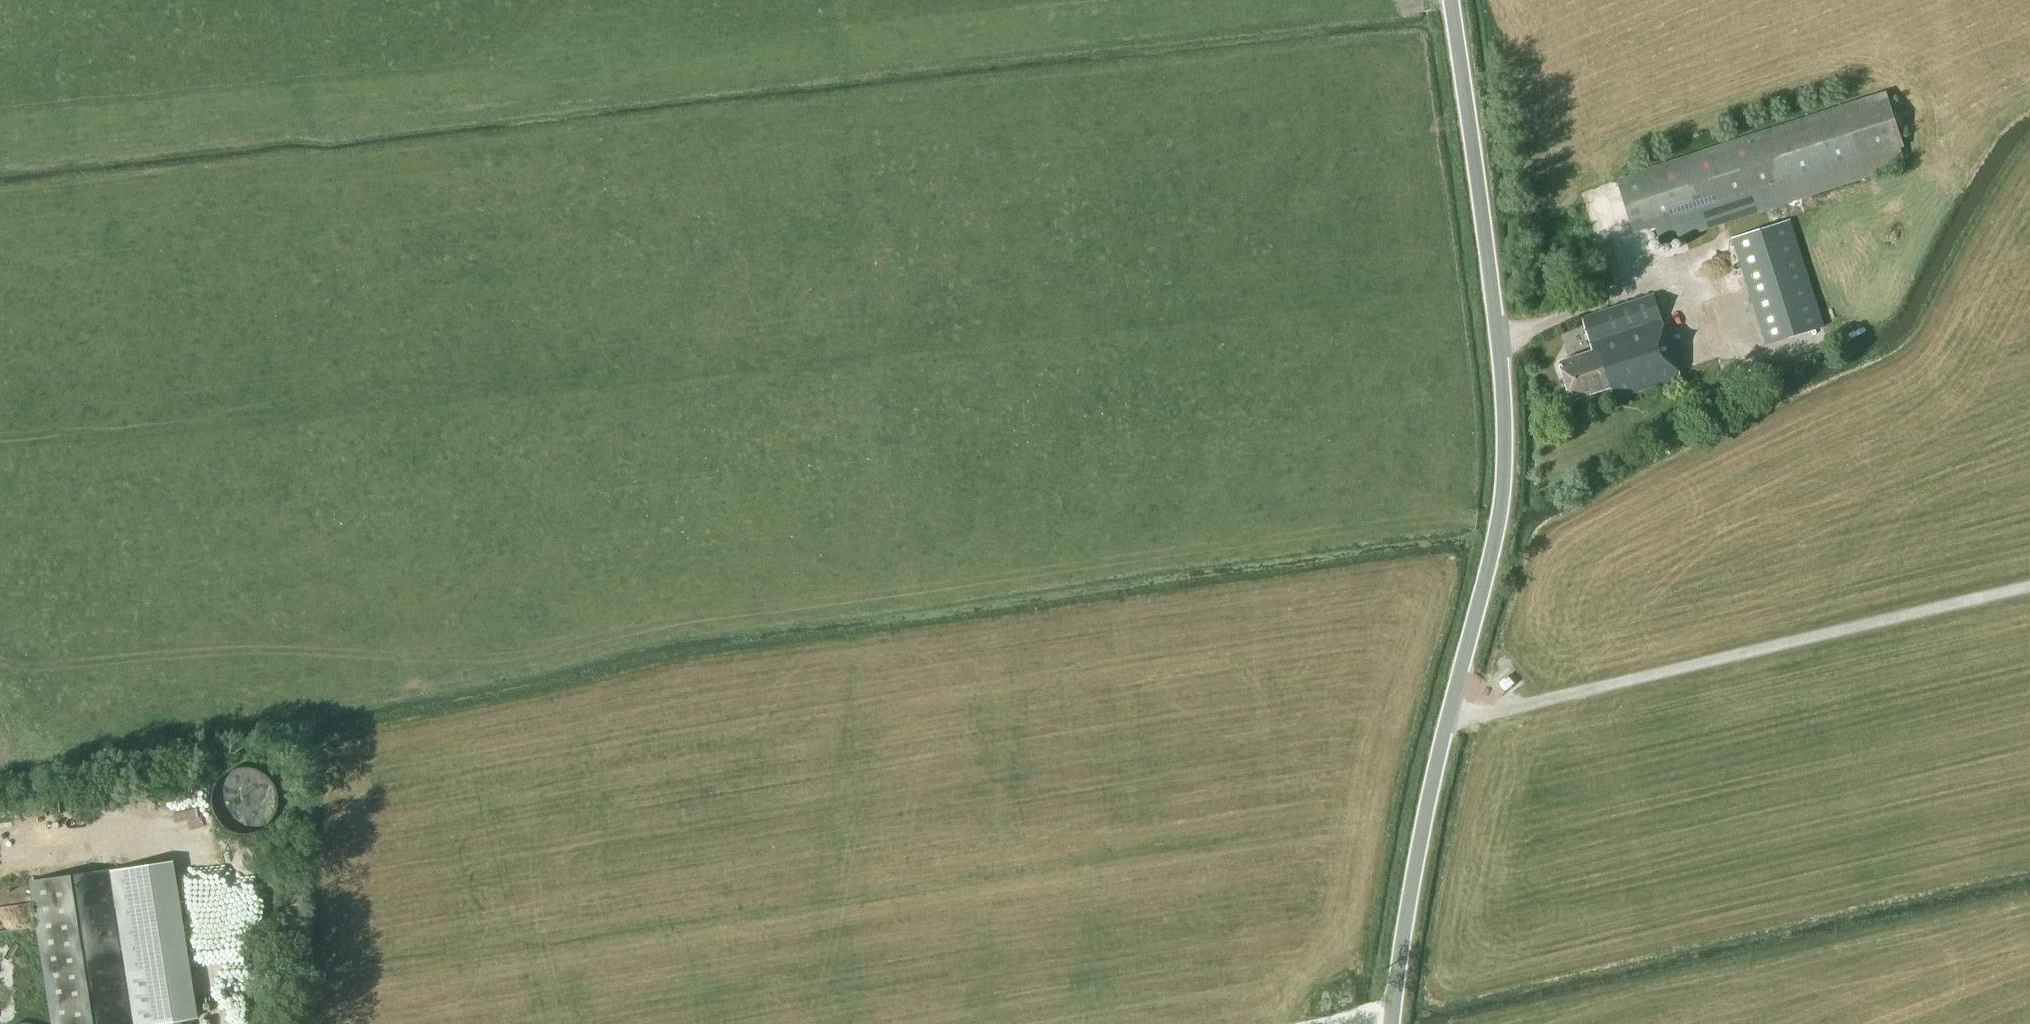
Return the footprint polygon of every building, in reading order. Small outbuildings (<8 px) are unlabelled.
[(1905,147),(1886,91),(1630,174),(1630,175),(1617,179),(1634,232),(1647,228),(1648,230),(1905,147)] [(1825,325),(1786,204),(1726,223),(1765,345),(1825,325)] [(1681,377),(1655,294),(1583,318),(1594,351),(1560,362),(1572,400),(1612,387),(1615,398),(1681,377)] [(1700,400),(1728,388),(1714,356),(1686,369),(1700,400)] [(172,861),(111,870),(29,883),(51,1023),(146,1023),(197,1016),(172,861)]
